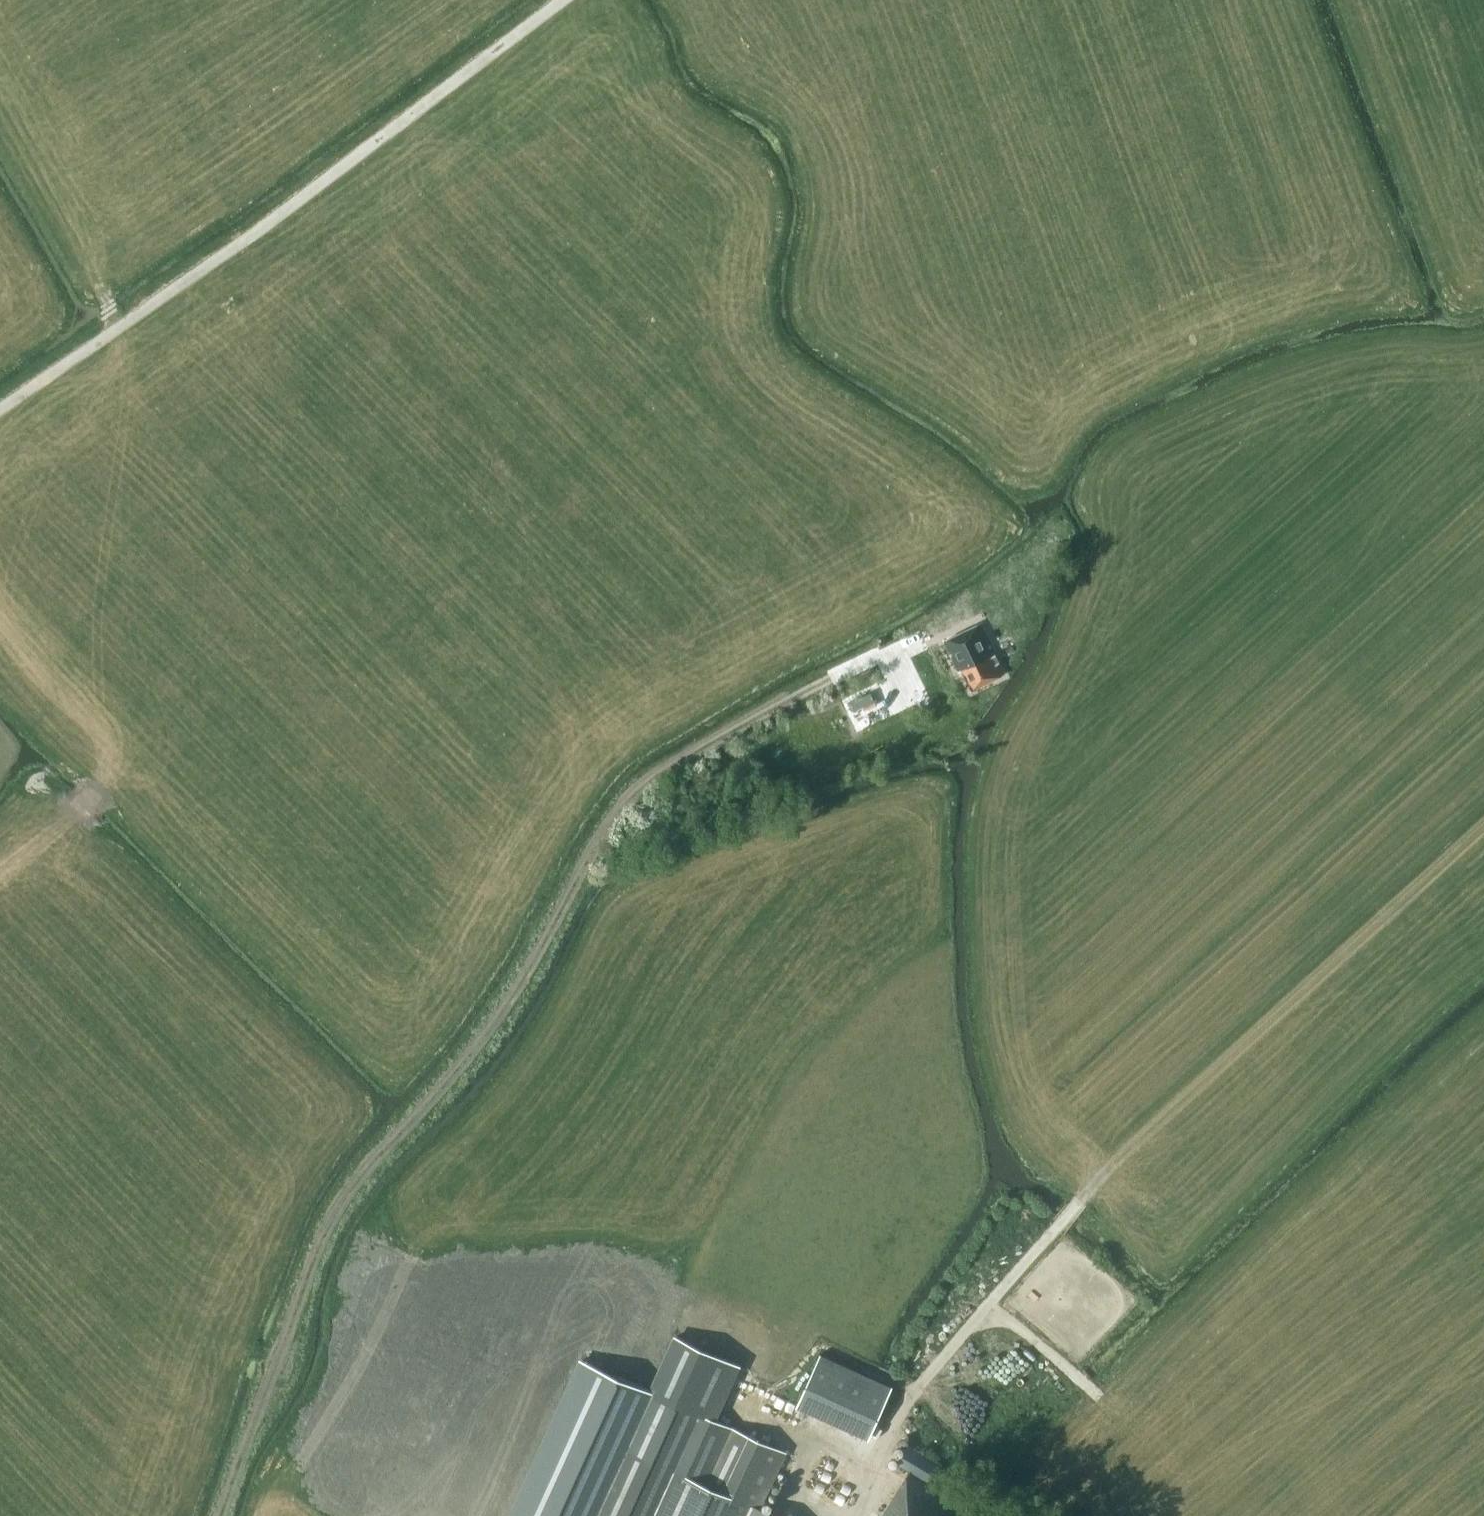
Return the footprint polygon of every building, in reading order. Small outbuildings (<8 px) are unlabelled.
[(962,668),(972,688),(1004,673),(994,652),(995,651),(981,622),(944,641),(958,669),(962,668)] [(1011,652),(1002,657),(1005,664),(1014,660),(1011,652)] [(863,1434),(887,1381),(814,1348),(790,1402),(863,1434)] [(759,1507),(784,1451),(733,1427),(707,1484),(735,1496),(726,1515),(779,1515),(759,1507)] [(928,1481),(939,1463),(909,1445),(898,1463),(910,1471),(882,1515),(984,1515),(928,1481)] [(673,1469),(626,1447),(596,1515),(652,1515),(673,1469)]
